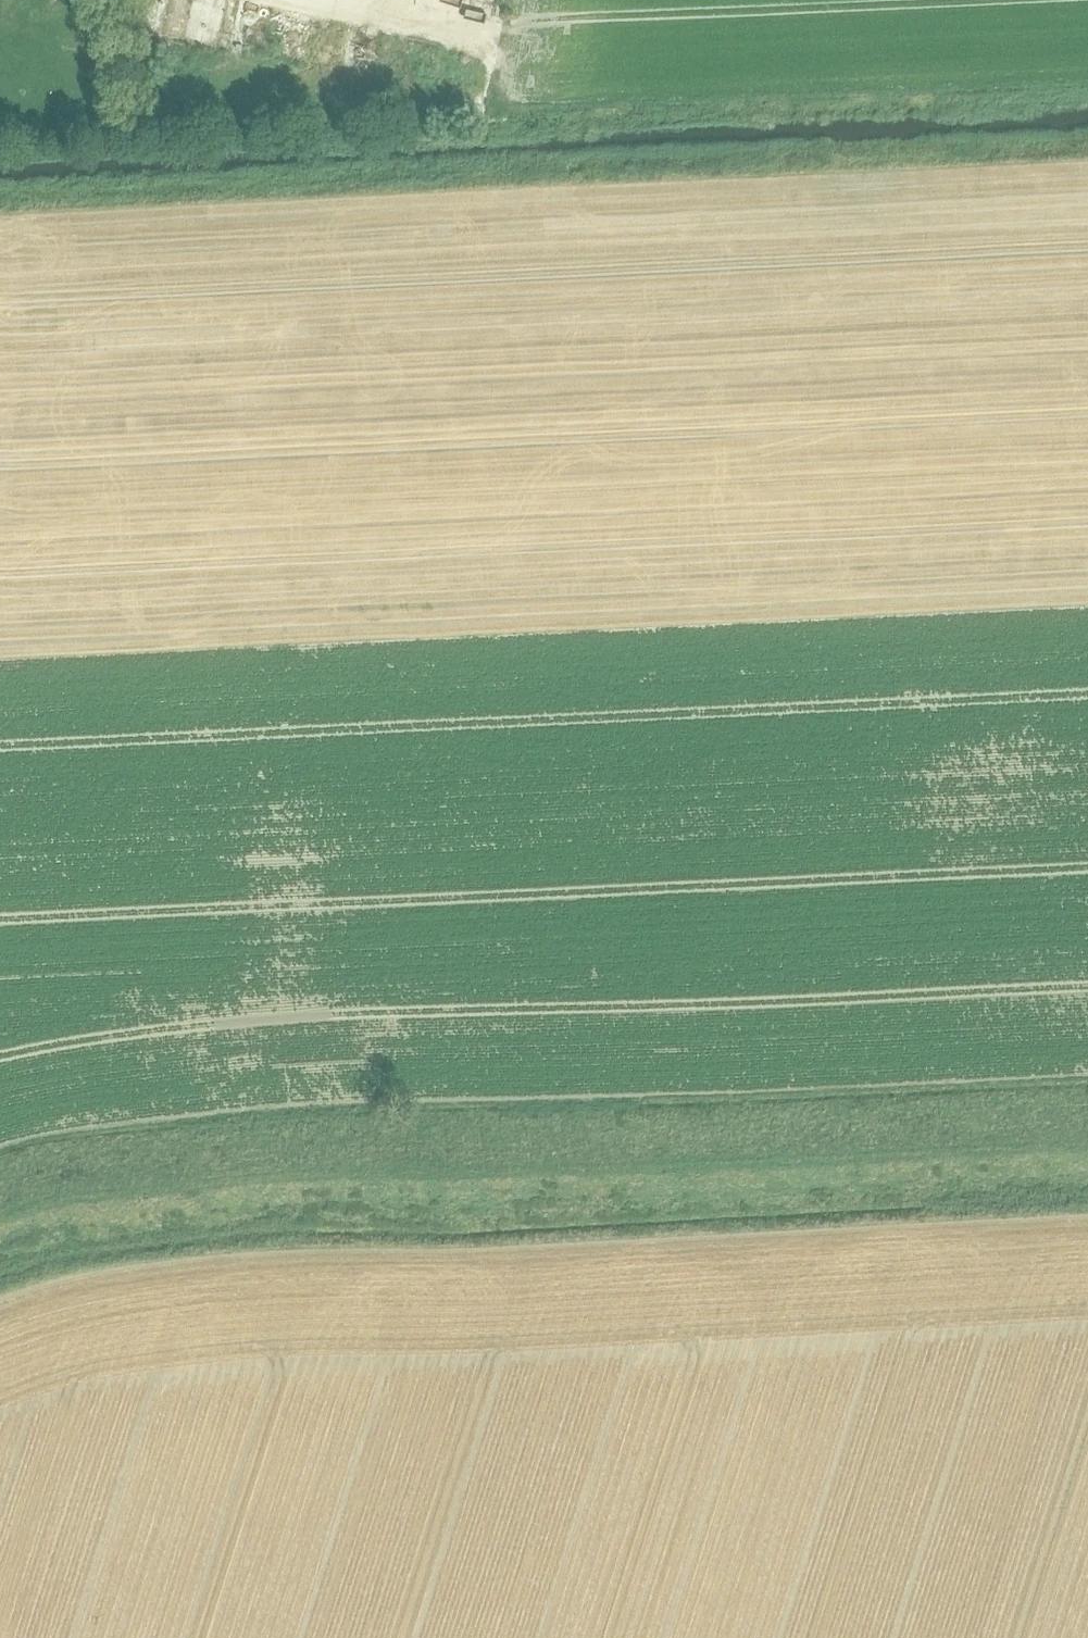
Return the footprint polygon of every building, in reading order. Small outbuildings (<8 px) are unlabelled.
[(228,0),(151,0),(144,31),(217,47),(228,0)] [(279,24),(276,37),(295,41),(298,29),(290,27),(294,11),(258,3),(254,18),(279,24)]
